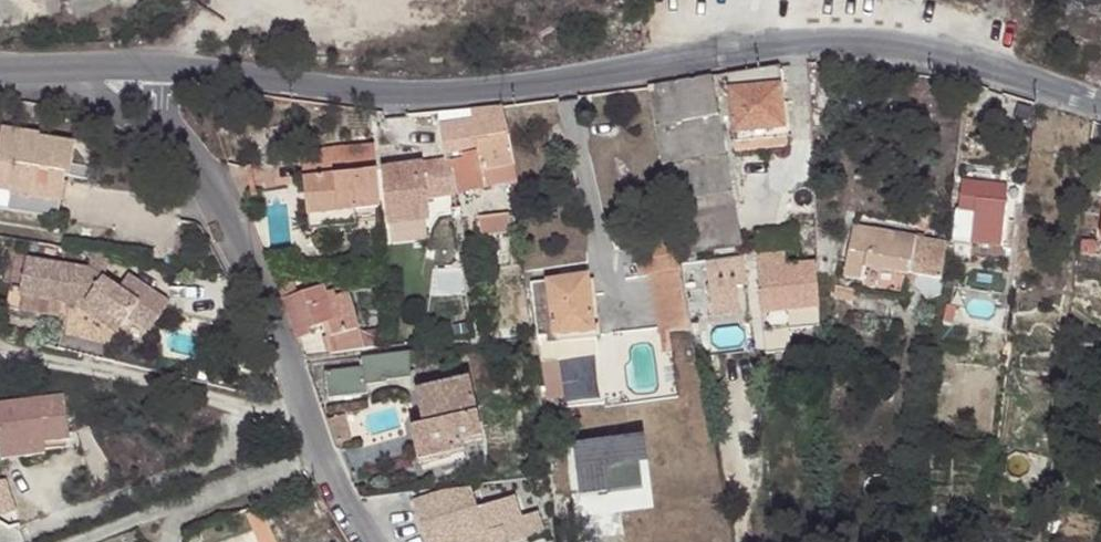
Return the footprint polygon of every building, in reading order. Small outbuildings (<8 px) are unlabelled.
[(777,69),(729,76),(733,122),(735,151),(785,146),(777,69)] [(696,81),(649,89),(671,210),(735,197),(713,78),(696,81)] [(508,136),(505,113),(441,124),(446,160),(452,159),(462,159),(462,155),(480,150),(475,139),(508,136)] [(0,144),(0,147),(44,135),(3,128),(0,144)] [(0,147),(0,193),(14,195),(14,198),(63,206),(69,177),(73,178),(79,146),(45,140),(44,135),(0,147)] [(452,159),(457,191),(515,182),(508,136),(475,139),(480,150),(462,155),(462,159),(452,159)] [(374,142),(346,145),(349,171),(377,167),(374,142)] [(377,167),(349,171),(346,145),(302,151),(311,228),(333,226),(331,209),(355,207),(382,205),(377,167)] [(430,195),(457,191),(452,159),(446,160),(383,167),(391,223),(433,217),(430,195)] [(967,170),(965,183),(996,187),(997,174),(988,172),(988,167),(974,167),(974,170),(967,170)] [(996,187),(965,183),(961,212),(977,215),(974,241),(1002,244),(1007,197),(995,195),(996,187)] [(0,193),(0,211),(60,222),(63,206),(14,198),(14,195),(0,193)] [(735,197),(671,210),(676,239),(678,251),(741,239),(743,238),(738,218),(735,197)] [(355,207),(331,209),(333,226),(357,224),(355,207)] [(508,212),(480,217),(483,237),(511,232),(508,212)] [(927,303),(941,295),(947,244),(918,238),(915,235),(856,225),(845,278),(865,281),(867,271),(914,278),(912,285),(927,303)] [(678,251),(676,239),(633,248),(638,277),(681,269),(680,264),(678,251)] [(1097,241),(1084,239),(1081,251),(1095,254),(1097,241)] [(790,330),(822,326),(821,307),(819,258),(787,262),(785,248),(761,251),(771,355),(791,352),(790,330)] [(744,253),(705,260),(711,293),(735,289),(749,286),(744,253)] [(56,267),(28,263),(22,300),(78,310),(80,302),(89,304),(122,330),(129,323),(136,313),(155,329),(169,311),(129,279),(123,287),(110,277),(112,260),(96,257),(94,273),(59,268),(56,267)] [(266,257),(270,267),(289,268),(292,268),(292,259),(266,257)] [(297,292),(289,268),(270,267),(281,297),(297,292)] [(586,275),(531,285),(534,304),(539,335),(540,340),(589,333),(596,331),(586,275)] [(327,283),(297,292),(281,297),(294,330),(298,339),(311,335),(309,329),(323,324),(331,322),(334,335),(327,338),(325,340),(328,353),(386,347),(384,332),(374,334),(372,331),(362,333),(360,325),(363,323),(354,290),(340,293),(338,288),(331,291),(327,283)] [(854,290),(837,287),(836,296),(851,299),(854,290)] [(735,289),(711,293),(715,314),(737,310),(735,289)] [(114,339),(122,330),(89,304),(80,302),(78,310),(114,339)] [(148,337),(155,329),(136,313),(129,323),(148,337)] [(331,322),(323,324),(327,338),(334,335),(331,322)] [(592,350),(589,333),(540,340),(542,352),(554,349),(555,355),(592,350)] [(398,351),(389,352),(363,356),(363,369),(328,374),(331,397),(370,394),(371,387),(412,382),(409,350),(398,351)] [(420,391),(427,425),(436,462),(467,456),(465,446),(484,441),(471,380),(420,391)] [(41,440),(67,436),(58,388),(0,399),(0,446),(41,440)] [(347,415),(332,419),(342,442),(353,441),(347,415)] [(436,462),(427,425),(414,428),(421,466),(436,462)] [(41,440),(0,446),(0,457),(42,452),(41,440)] [(414,503),(427,541),(459,541),(462,541),(508,541),(496,505),(480,509),(473,492),(440,495),(414,503)] [(496,505),(508,541),(525,541),(529,541),(522,520),(515,499),(496,505)] [(246,516),(257,541),(276,541),(261,509),(246,516)] [(537,515),(522,520),(529,541),(544,536),(537,515)]
